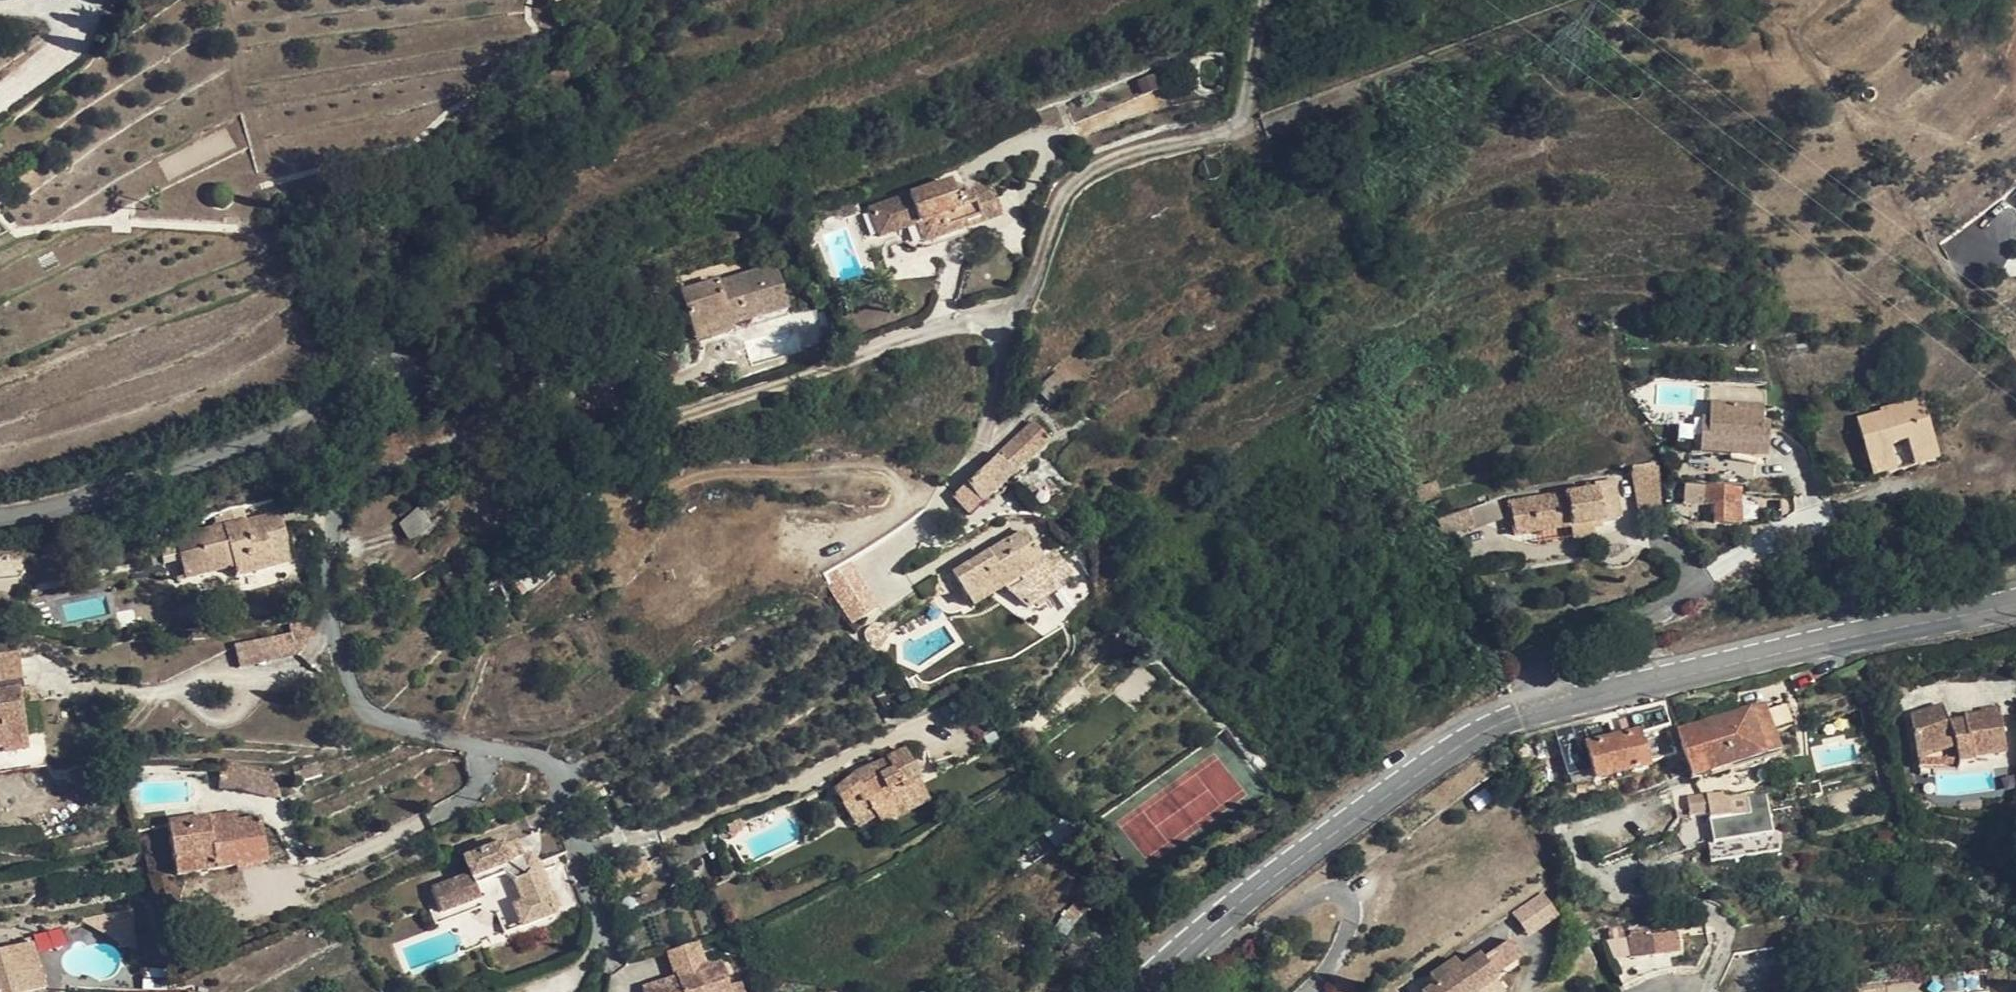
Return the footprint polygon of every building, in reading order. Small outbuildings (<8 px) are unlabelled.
[(1160,74),(1079,107),(1090,135),(1171,102),(1160,74)] [(880,239),(916,228),(926,225),(933,243),(968,231),(966,225),(980,220),(972,195),(956,200),(951,184),(871,212),(880,239)] [(971,192),(972,195),(980,220),(966,225),(968,231),(1003,219),(992,185),(971,192)] [(923,247),(933,243),(926,225),(916,228),(923,247)] [(728,319),(732,329),(788,312),(776,271),(720,286),(720,283),(682,294),(693,329),(728,319)] [(732,334),(732,329),(728,319),(693,329),(697,344),(732,334)] [(1882,420),(1880,416),(1856,422),(1869,478),(1937,460),(1922,402),(1901,408),(1902,414),(1882,420)] [(1761,425),(1761,408),(1708,407),(1707,425),(1700,424),(1699,441),(1736,442),(1736,457),(1767,458),(1767,425),(1761,425)] [(1880,413),(1880,416),(1882,420),(1902,414),(1901,408),(1880,413)] [(1049,445),(1032,426),(1011,445),(1027,464),(1049,445)] [(1736,457),(1736,442),(1699,441),(1699,456),(1736,457)] [(1027,464),(1011,445),(997,458),(1012,476),(1027,464)] [(967,516),(1012,476),(997,458),(952,501),(967,516)] [(1659,488),(1657,461),(1630,466),(1639,517),(1661,513),(1659,488)] [(1612,481),(1598,483),(1599,491),(1589,493),(1509,505),(1514,537),(1570,529),(1589,525),(1620,521),(1612,481)] [(1588,484),(1589,493),(1599,491),(1598,483),(1588,484)] [(1740,527),(1741,490),(1691,489),(1691,501),(1712,502),(1711,526),(1740,527)] [(399,523),(411,538),(428,524),(415,509),(399,523)] [(1467,512),(1439,522),(1444,537),(1473,528),(1467,512)] [(294,563),(282,514),(249,523),(247,520),(177,537),(188,579),(238,568),(240,576),(294,563)] [(1591,539),(1589,525),(1570,529),(1572,541),(1591,539)] [(952,569),(938,577),(938,589),(927,600),(964,592),(974,607),(1005,589),(1029,610),(1061,591),(1057,586),(1072,577),(1055,551),(1041,558),(1027,533),(956,576),(952,569)] [(862,587),(841,601),(855,625),(877,612),(862,587)] [(898,624),(875,624),(867,629),(865,643),(877,659),(898,624)] [(295,627),(234,646),(241,668),(302,649),(295,627)] [(24,677),(20,651),(0,655),(0,680),(24,677)] [(24,677),(0,680),(0,689),(25,686),(24,677)] [(0,741),(25,737),(21,705),(35,703),(32,685),(25,686),(0,689),(0,741)] [(1785,701),(1676,736),(1684,760),(1685,762),(1687,764),(1688,768),(1688,772),(1691,780),(1762,759),(1765,763),(1780,756),(1774,733),(1793,726),(1785,701)] [(1661,703),(1627,711),(1633,735),(1584,748),(1592,782),(1647,768),(1640,735),(1668,726),(1661,703)] [(1942,709),(1910,720),(1917,762),(1956,748),(1958,765),(1974,763),(1975,760),(2006,756),(1999,711),(1980,713),(1980,718),(1964,719),(1965,724),(1948,726),(1942,709)] [(967,716),(950,725),(956,734),(972,726),(967,716)] [(0,741),(2,751),(2,755),(27,752),(25,737),(0,741)] [(860,784),(856,776),(835,793),(858,829),(876,817),(881,825),(930,802),(904,752),(876,766),(869,782),(860,784)] [(876,766),(856,776),(860,784),(869,782),(876,766)] [(1687,800),(1690,819),(1707,817),(1708,821),(1751,815),(1747,796),(1724,799),(1722,796),(1687,800)] [(238,814),(211,818),(214,828),(240,825),(238,814)] [(262,821),(240,825),(214,828),(211,818),(171,823),(178,875),(268,862),(262,821)] [(1049,846),(1067,833),(1058,821),(1014,853),(1025,867),(1051,850),(1049,846)] [(155,876),(173,875),(170,828),(152,829),(155,876)] [(705,839),(691,846),(695,855),(710,849),(705,839)] [(502,871),(521,858),(515,841),(501,845),(499,842),(463,856),(467,871),(452,876),(464,895),(476,887),(474,881),(502,871)] [(533,857),(525,860),(530,868),(539,865),(533,857)] [(521,858),(502,871),(507,869),(519,900),(527,899),(535,920),(552,914),(545,895),(550,894),(539,865),(530,868),(525,860),(522,860),(521,858)] [(495,876),(476,887),(478,895),(438,908),(430,911),(433,922),(482,905),(496,914),(503,932),(535,920),(527,899),(519,900),(507,869),(502,871),(495,876)] [(464,895),(452,876),(431,885),(438,908),(478,895),(476,887),(464,895)] [(406,889),(417,885),(413,880),(404,884),(406,889)] [(1544,894),(1516,913),(1530,934),(1558,914),(1544,894)] [(1680,931),(1608,938),(1609,958),(1682,952),(1680,931)] [(1425,990),(1427,991),(1473,991),(1498,974),(1494,968),(1521,948),(1510,932),(1482,953),(1480,949),(1462,963),(1456,956),(1434,971),(1440,979),(1425,990)] [(28,991),(45,986),(33,940),(0,949),(0,991),(26,991),(28,991)] [(643,986),(644,991),(729,991),(727,984),(721,962),(705,967),(676,975),(643,986)] [(1473,991),(1494,991),(1505,984),(1498,974),(1473,991)] [(727,984),(729,991),(743,991),(740,981),(727,984)]
